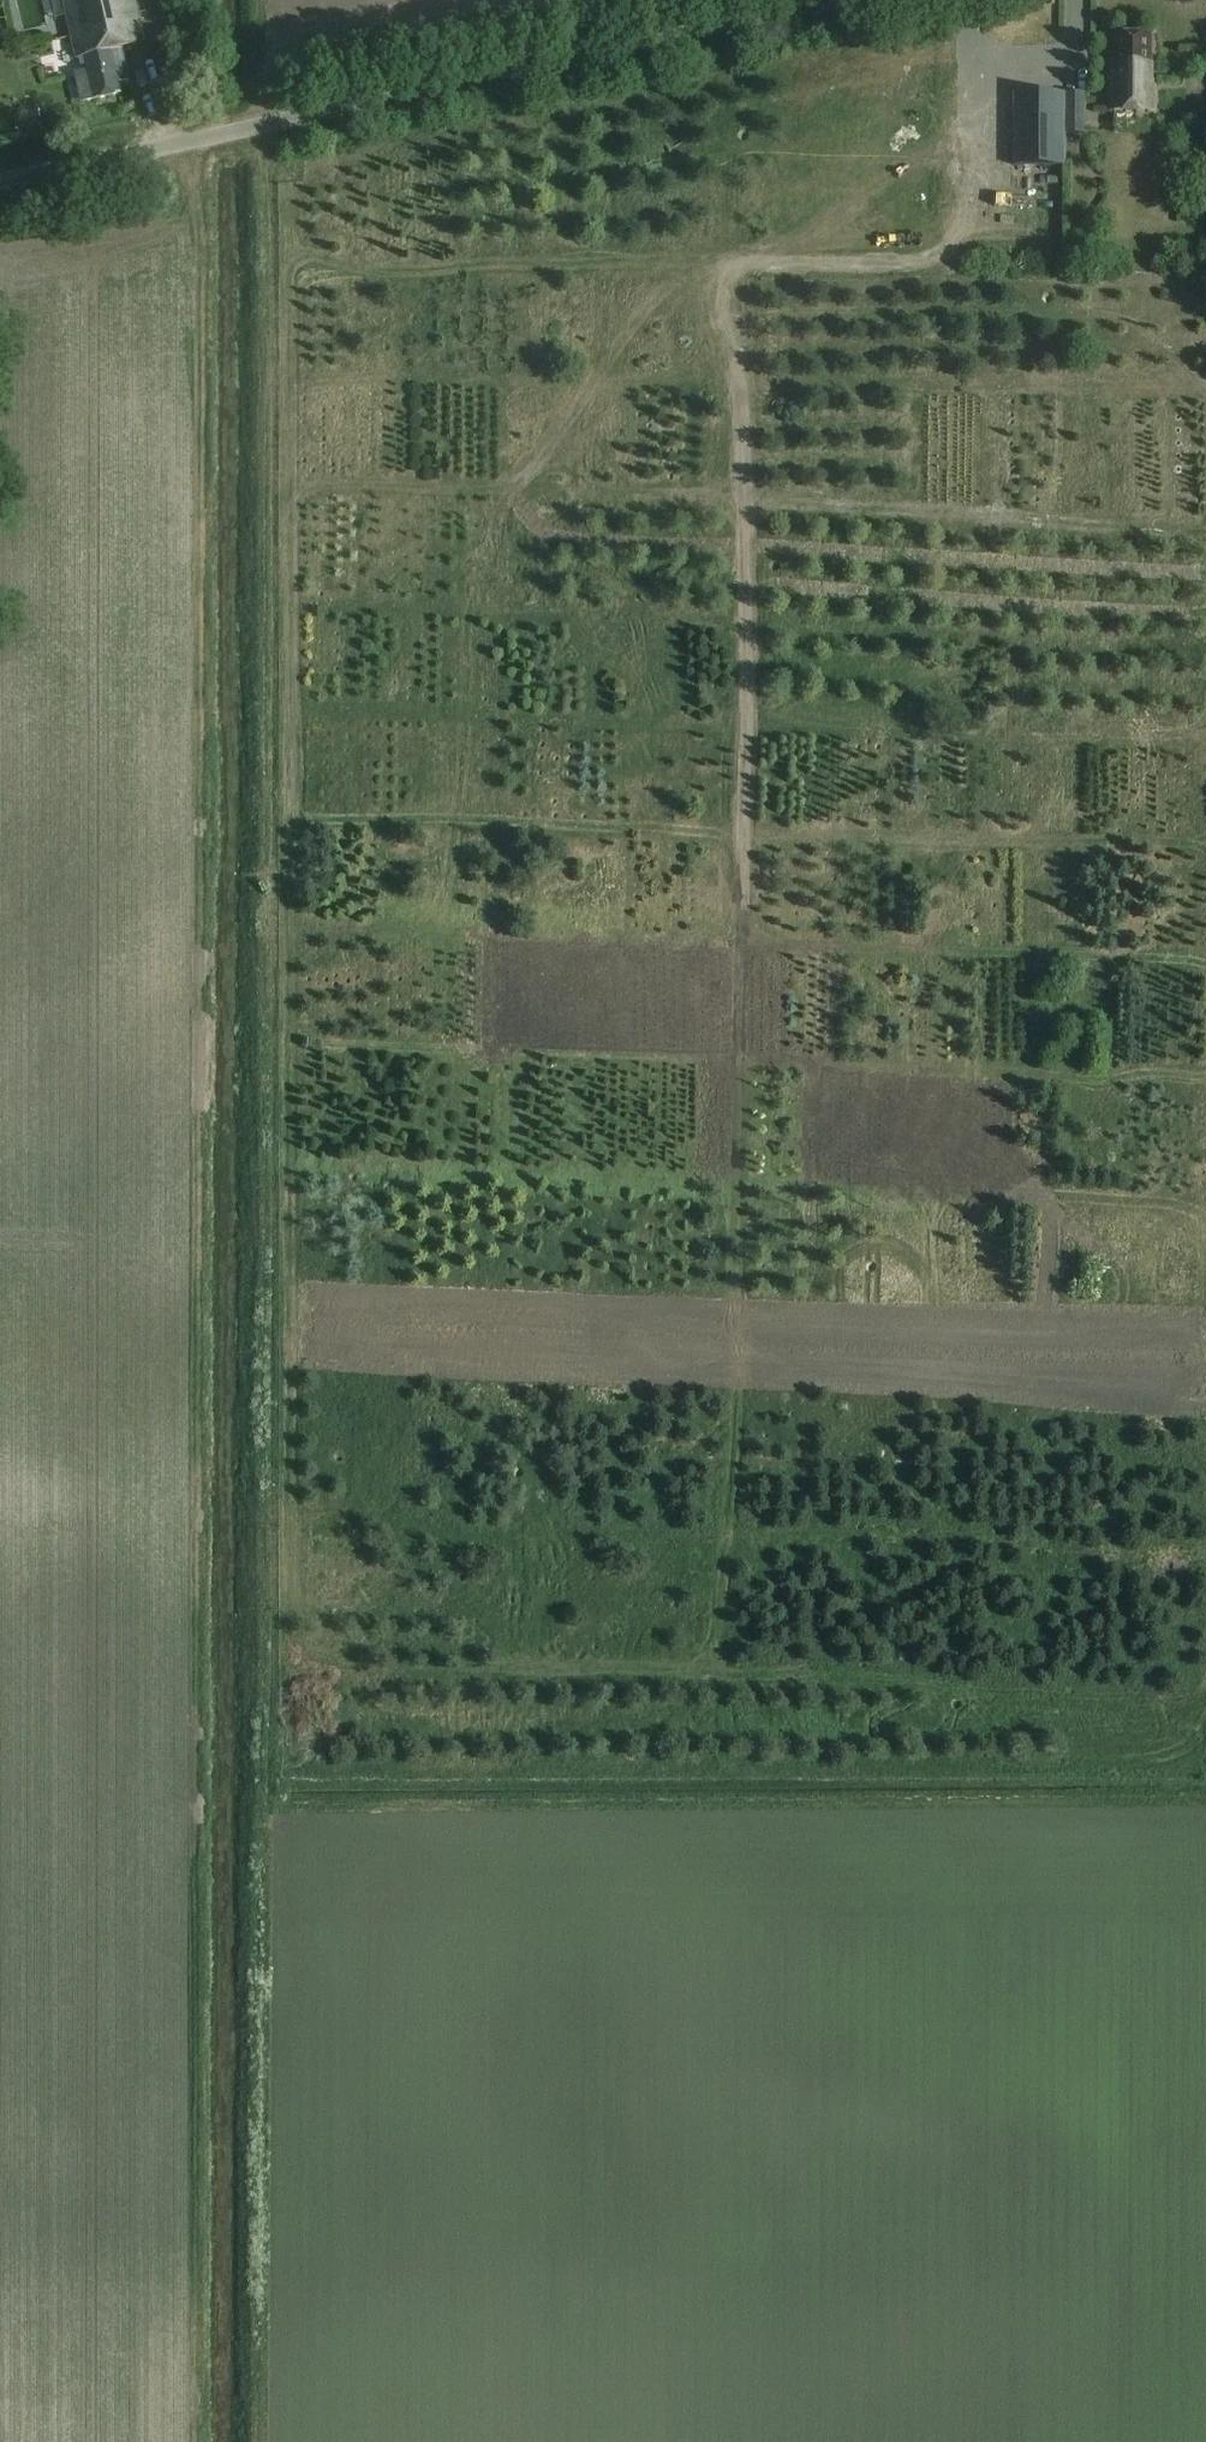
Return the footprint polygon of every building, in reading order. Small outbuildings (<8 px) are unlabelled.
[(83,105),(121,96),(119,85),(128,83),(120,50),(141,43),(131,0),(62,0),(76,61),(79,60),(82,74),(77,75),(83,105)] [(158,10),(170,9),(170,0),(157,0),(158,10)] [(1110,110),(1153,110),(1153,80),(1150,80),(1150,34),(1113,34),(1113,62),(1110,62),(1110,110)] [(1013,95),(1013,169),(1066,169),(1066,136),(1085,137),(1086,95),(1013,95)] [(1027,213),(1051,213),(1051,202),(1027,202),(1027,213)]
